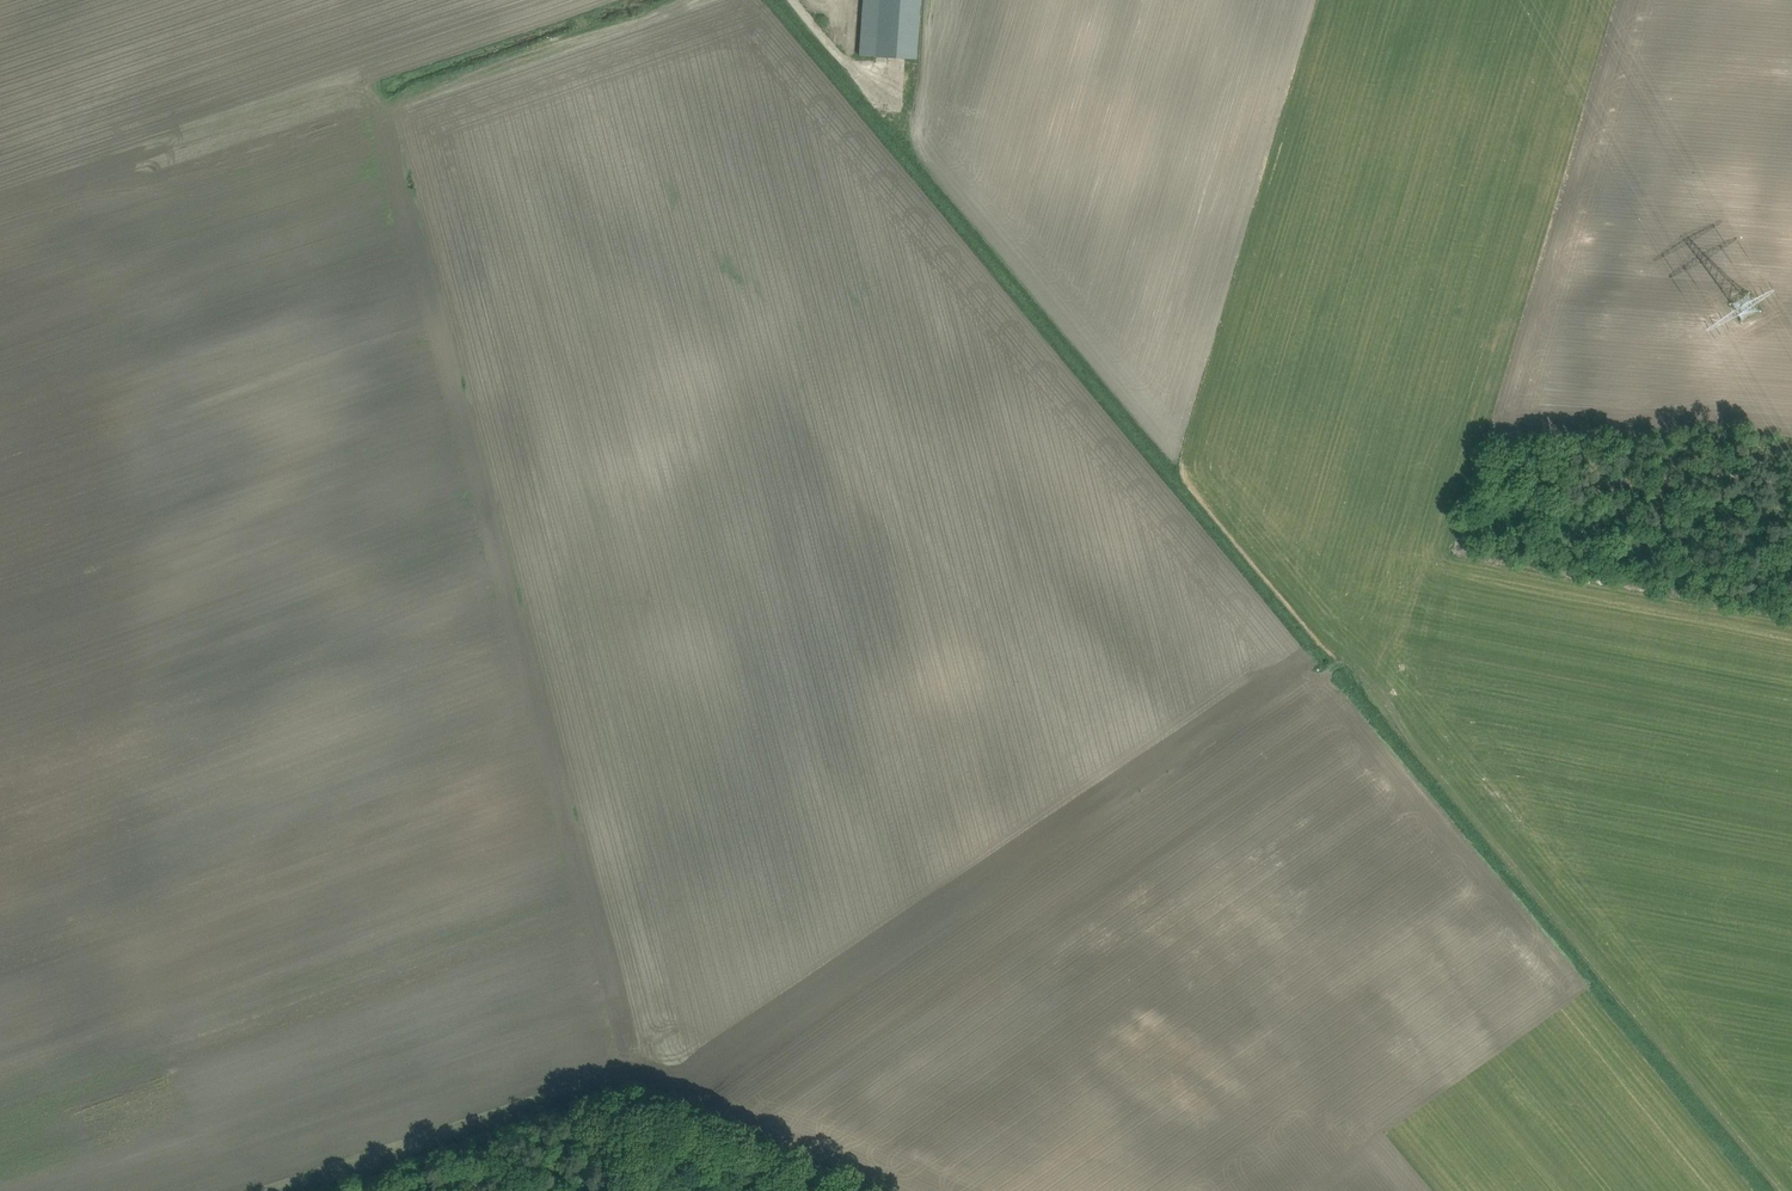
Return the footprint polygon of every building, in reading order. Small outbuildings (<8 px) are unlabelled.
[(916,59),(920,0),(864,0),(860,55),(916,59)]
